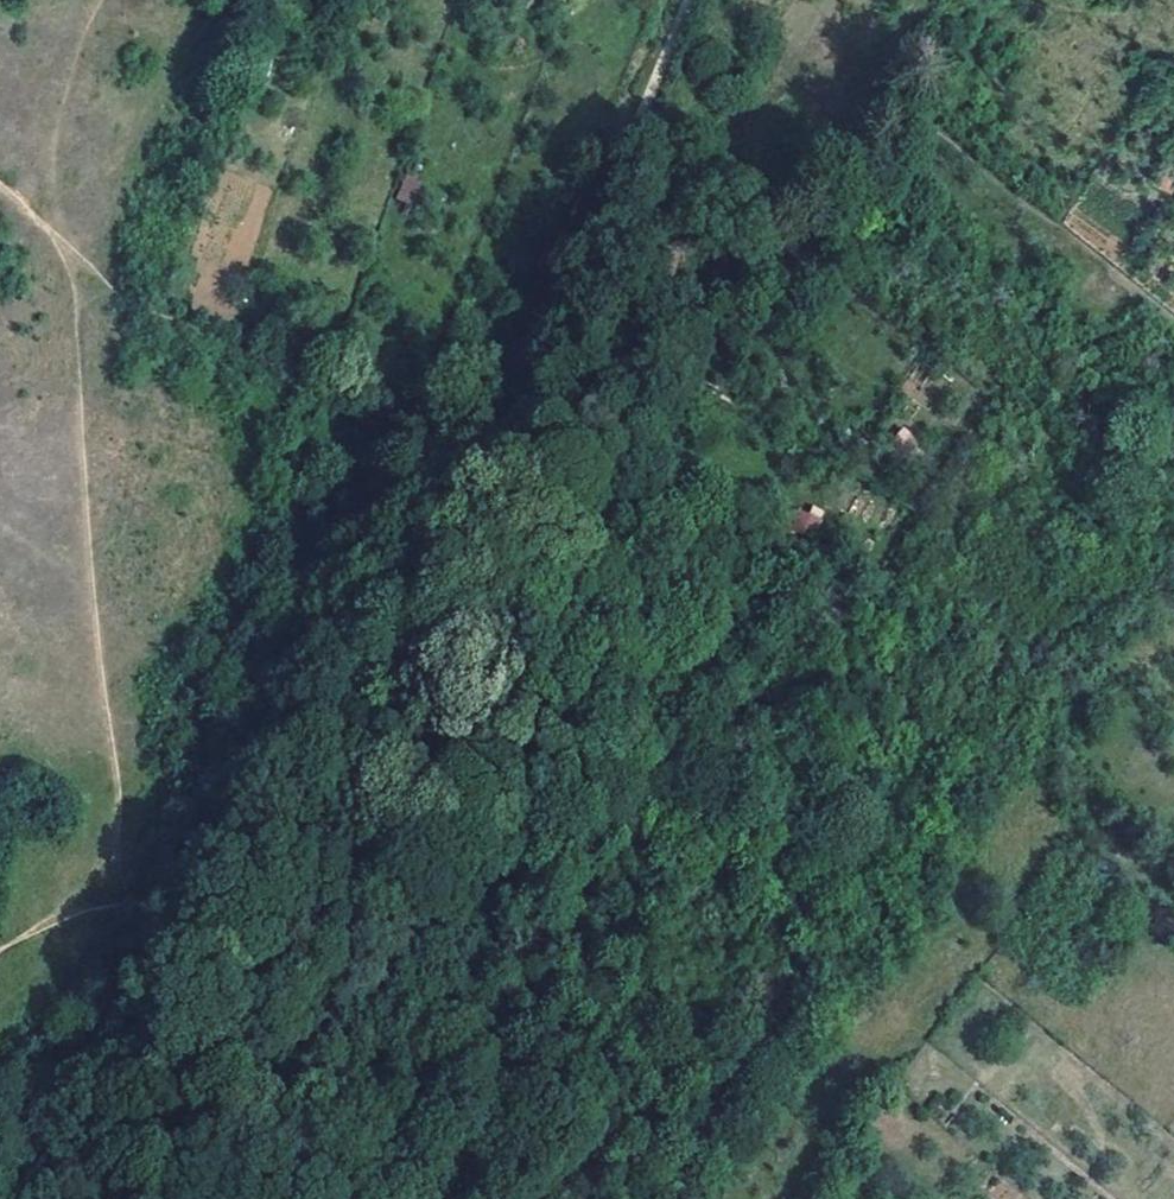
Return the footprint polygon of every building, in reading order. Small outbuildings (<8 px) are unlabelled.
[(1154,182),(1172,192),(1173,188),(1173,167),(1165,162),(1154,182)] [(406,173),(395,195),(412,203),(423,181),(406,173)] [(1165,453),(1173,460),(1173,443),(1165,453)]
